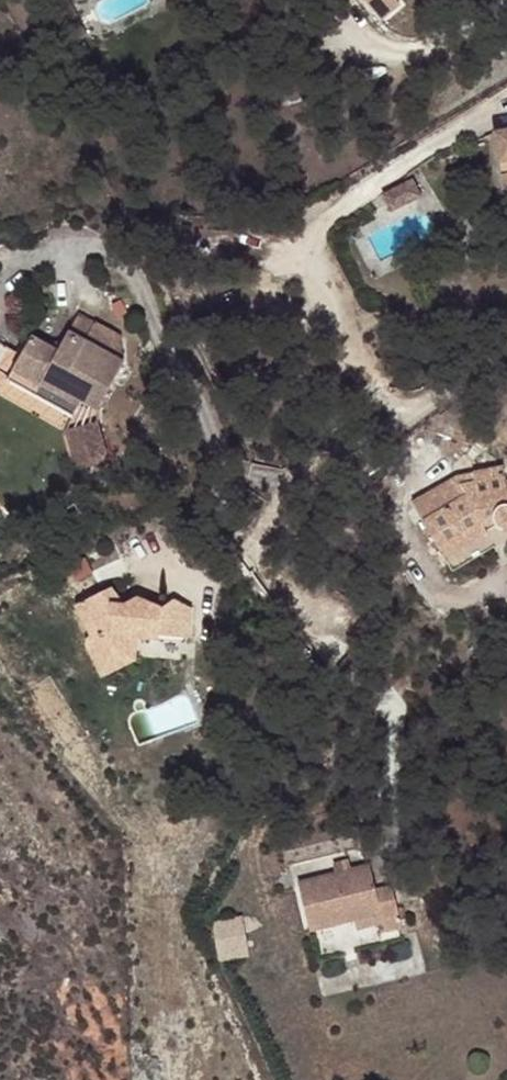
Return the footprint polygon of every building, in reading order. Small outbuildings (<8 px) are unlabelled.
[(372,31),(395,12),(388,6),(395,0),(346,0),(372,31)] [(492,140),(504,198),(506,197),(506,137),(492,140)] [(380,196),(390,214),(422,198),(412,179),(380,196)] [(97,412),(124,362),(89,343),(99,325),(78,313),(58,351),(32,336),(11,372),(12,372),(76,408),(78,409),(81,404),(97,412)] [(12,372),(7,380),(72,417),(76,408),(12,372)] [(66,434),(78,471),(107,463),(97,423),(66,434)] [(500,478),(498,467),(467,472),(470,482),(455,483),(448,476),(407,503),(443,557),(485,532),(480,524),(491,519),(494,522),(501,526),(506,525),(506,477),(500,478)] [(102,569),(77,587),(98,619),(89,625),(103,648),(128,631),(130,614),(142,615),(184,623),(189,593),(181,581),(179,582),(168,590),(144,583),(132,591),(112,586),(102,569)] [(98,619),(77,587),(69,593),(89,625),(98,619)] [(128,631),(103,648),(109,659),(138,641),(142,615),(130,614),(128,631)] [(139,637),(139,651),(179,653),(180,639),(139,637)] [(289,876),(267,886),(238,900),(255,944),(301,926),(327,915),(331,925),(336,934),(352,926),(335,885),(317,891),(308,870),(289,876)] [(327,915),(301,926),(303,936),(331,925),(327,915)]
